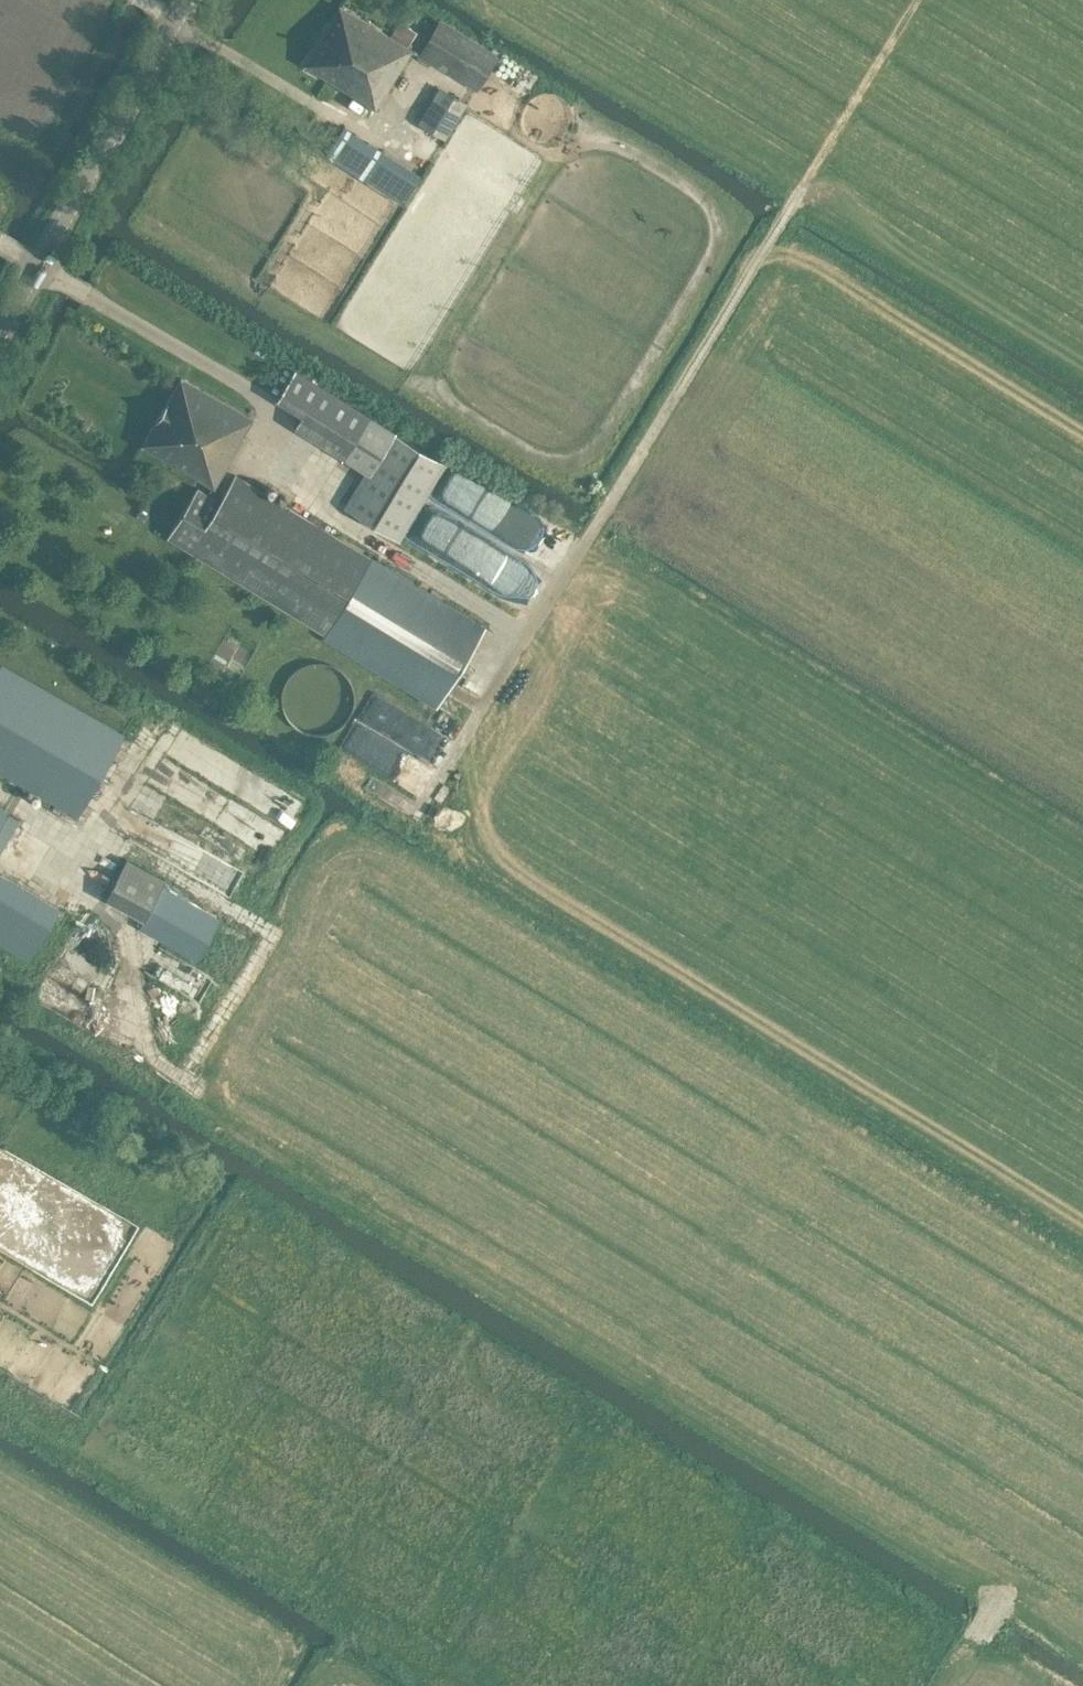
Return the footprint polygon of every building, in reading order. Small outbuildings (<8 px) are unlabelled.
[(400,18),(391,33),(340,2),(304,63),(377,108),(414,47),(409,45),(418,30),(400,18)] [(420,53),(466,81),(479,89),(501,53),(441,16),(420,53)] [(439,85),(418,121),(434,130),(440,133),(460,98),(439,85)] [(367,178),(394,194),(398,197),(411,176),(393,166),(394,165),(380,157),(381,156),(339,130),(325,153),(366,179),(367,178)] [(399,537),(445,461),(296,365),(277,398),(302,414),(295,426),(366,470),(345,502),(399,537)] [(216,487),(246,436),(243,435),(253,420),(251,418),(254,415),(182,375),(141,444),(216,487)] [(198,486),(168,535),(440,702),(487,626),(236,472),(220,500),(198,486)] [(358,695),(358,694),(357,687),(355,680),(352,675),(348,670),(343,665),(337,662),(329,659),(322,659),(316,660),(309,662),(303,665),(297,670),(292,677),(290,683),(288,689),(288,695),(289,703),(291,709),(295,716),(300,721),(307,725),(312,727),(318,729),(325,729),(332,728),(338,726),(344,722),(348,718),(353,713),(355,708),(357,701),(358,695)] [(125,734),(2,664),(0,668),(0,769),(79,813),(125,734)] [(10,809),(0,804),(0,826),(10,809)] [(167,882),(130,863),(110,901),(148,920),(167,882)] [(60,906),(0,871),(0,940),(30,958),(60,906)] [(202,962),(224,920),(181,895),(187,886),(172,878),(144,928),(202,962)]
